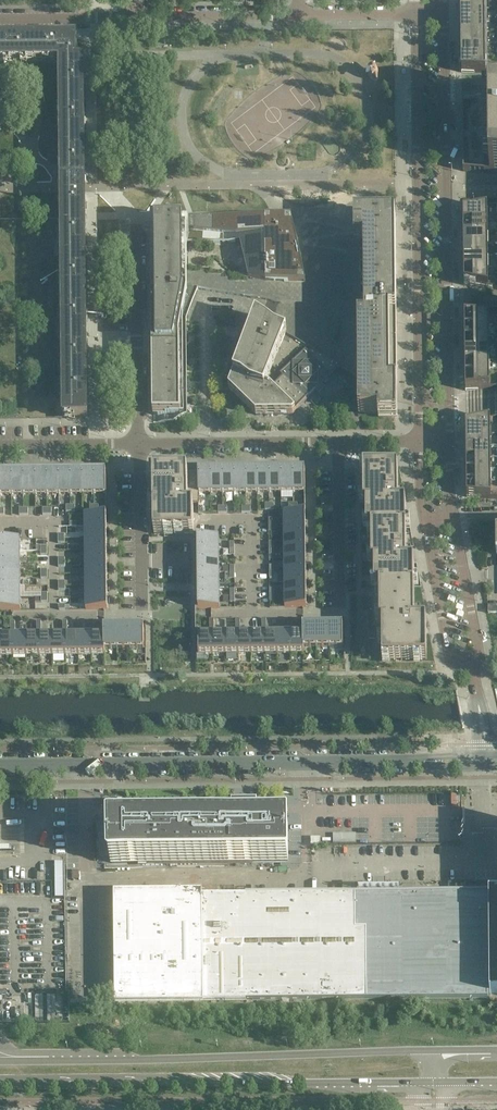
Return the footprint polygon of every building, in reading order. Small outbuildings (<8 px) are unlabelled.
[(461,31),(461,41),(461,55),(461,65),(462,72),(474,73),(496,73),(496,0),(461,0),(461,31)] [(75,62),(75,41),(75,39),(58,39),(58,38),(51,38),(51,39),(35,39),(35,63),(61,63),(75,63),(75,62)] [(35,39),(19,39),(12,39),(12,40),(0,40),(0,64),(35,63),(35,39)] [(85,86),(85,79),(84,62),(75,62),(75,63),(61,63),(61,102),(85,102),(85,86)] [(462,102),(463,171),(496,174),(496,98),(462,102)] [(86,125),(86,118),(85,118),(85,102),(61,102),(62,141),(85,141),(85,125),(86,125)] [(87,197),(86,197),(86,193),(85,164),(86,164),(86,158),(85,158),(85,141),(62,141),(63,193),(62,206),(62,220),(62,221),(86,220),(86,202),(87,202),(87,197)] [(476,210),(476,209),(463,211),(464,266),(464,284),(477,286),(496,289),(496,206),(476,210)] [(396,237),(396,217),(375,217),(374,217),(359,217),(355,217),(355,241),(360,241),(360,254),(360,296),(389,296),(396,296),(396,237)] [(300,254),(295,235),(291,218),(271,218),(270,218),(266,218),(187,219),(187,243),(241,243),(248,278),(187,268),(187,279),(187,287),(187,322),(198,288),(203,289),(280,302),(282,302),(281,290),(281,282),(306,282),(302,264),(300,254)] [(187,322),(187,287),(187,279),(187,268),(187,243),(187,219),(176,219),(173,219),(152,219),(152,279),(153,416),(157,416),(185,416),(187,416),(187,404),(187,403),(187,392),(187,380),(187,379),(187,369),(187,368),(187,357),(187,356),(187,345),(187,344),(187,333),(187,332),(187,323),(187,322)] [(87,243),(87,237),(86,237),(86,220),(62,221),(63,260),(86,259),(86,243),(87,243)] [(389,305),(389,296),(360,296),(360,254),(349,254),(300,254),(281,254),(281,282),(281,290),(282,302),(280,302),(271,325),(285,333),(340,367),(361,380),(360,317),(360,306),(364,305),(389,305)] [(88,282),(88,276),(86,276),(86,259),(63,260),(63,299),(87,299),(86,282),(88,282)] [(88,322),(88,315),(87,315),(87,299),(63,299),(64,339),(87,338),(87,322),(88,322)] [(396,315),(396,308),(397,308),(398,307),(398,305),(397,305),(397,304),(396,304),(389,305),(364,305),(364,315),(361,315),(362,379),(362,380),(361,380),(361,381),(360,380),(360,384),(360,385),(361,385),(397,385),(398,385),(398,384),(398,371),(397,370),(396,370),(396,364),(397,364),(398,363),(398,360),(397,359),(396,359),(396,353),(397,353),(398,352),(398,349),(398,348),(397,348),(396,348),(396,342),(397,342),(397,341),(398,341),(398,340),(398,338),(398,337),(397,337),(396,337),(396,330),(397,330),(398,330),(398,329),(398,327),(397,326),(396,326),(396,319),(397,319),(398,319),(398,318),(398,316),(397,315),(396,315)] [(256,415),(267,415),(283,415),(283,397),(270,385),(266,383),(285,333),(271,325),(256,315),(247,341),(229,389),(238,398),(256,415)] [(478,315),(465,315),(465,323),(465,347),(465,370),(465,391),(478,389),(496,387),(496,316),(478,315)] [(340,367),(285,333),(266,383),(270,385),(283,397),(283,415),(292,415),(316,391),(321,391),(321,386),(340,367)] [(88,361),(88,355),(87,355),(87,338),(64,339),(64,378),(87,377),(87,361),(88,361)] [(89,400),(89,394),(87,394),(87,377),(64,378),(64,417),(64,418),(88,417),(88,400),(89,400)] [(360,391),(360,392),(360,393),(361,393),(363,393),(363,414),(363,415),(364,415),(395,415),(396,415),(396,414),(396,394),(397,394),(398,394),(398,393),(398,391),(398,390),(397,390),(379,390),(378,391),(378,401),(376,401),(376,391),(376,390),(375,390),(361,390),(360,390),(360,391)] [(478,422),(466,425),(467,497),(479,498),(496,499),(496,416),(478,422)] [(403,504),(403,488),(398,488),(398,469),(366,469),(366,475),(364,475),(364,494),(364,499),(364,506),(366,506),(366,517),(367,523),(367,529),(372,529),(372,528),(404,528),(404,523),(406,523),(406,504),(403,504)] [(211,471),(211,493),(223,492),(223,471),(222,470),(216,471),(211,471)] [(235,471),(235,492),(246,492),(247,492),(246,470),(239,470),(235,471)] [(246,470),(247,492),(258,492),(258,470),(246,470)] [(258,470),(258,492),(270,492),(270,470),(264,470),(258,470)] [(270,470),(270,492),(282,492),(282,470),(270,470)] [(282,470),(282,492),(294,492),(293,470),(282,470)] [(293,470),(294,492),(295,491),(306,492),(305,470),(295,470),(293,470)] [(154,471),(154,534),(194,534),(194,506),(189,506),(188,471),(182,471),(176,471),(159,471),(154,471)] [(199,471),(199,493),(211,493),(211,471),(199,471)] [(223,471),(223,492),(235,492),(235,471),(223,471)] [(35,473),(36,494),(47,494),(47,472),(35,473)] [(47,472),(47,494),(59,494),(59,472),(47,472)] [(59,494),(71,494),(71,472),(59,472),(59,494)] [(71,472),(71,494),(83,494),(82,472),(71,472)] [(83,494),(94,494),(94,472),(82,472),(83,494)] [(94,472),(94,494),(106,494),(106,472),(94,472)] [(0,495),(12,495),(12,473),(0,473),(0,478),(0,495)] [(12,473),(12,495),(24,494),(24,473),(12,473)] [(24,473),(24,494),(36,494),(35,473),(24,473)] [(284,512),(284,525),(306,525),(306,512),(284,512)] [(85,514),(85,527),(107,527),(107,514),(85,514)] [(284,525),(284,537),(306,536),(306,525),(284,525)] [(85,527),(85,539),(107,538),(107,527),(85,527)] [(411,563),(411,547),(411,546),(406,546),(406,528),(404,528),(372,528),(372,529),(372,535),(372,545),(372,552),(372,562),(372,564),(374,564),(374,576),(375,588),(377,588),(380,588),(380,586),(412,586),(412,582),(414,582),(414,563),(411,563)] [(284,548),(306,548),(306,536),(284,537),(284,548)] [(198,537),(198,549),(220,549),(220,537),(198,537)] [(85,550),(107,550),(107,538),(85,539),(85,550)] [(21,551),(21,539),(0,539),(0,551),(21,551)] [(223,556),(222,556),(222,603),(236,603),(235,541),(223,541),(223,556)] [(284,548),(284,560),(306,560),(306,548),(284,548)] [(198,549),(198,561),(220,561),(220,549),(198,549)] [(85,550),(85,562),(107,562),(107,550),(85,550)] [(21,563),(21,551),(0,551),(0,563),(21,563)] [(284,560),(285,572),(306,572),(306,560),(284,560)] [(198,561),(198,573),(220,572),(220,561),(198,561)] [(85,562),(85,574),(107,574),(107,562),(85,562)] [(21,574),(21,563),(0,563),(0,575),(21,574)] [(198,573),(198,584),(220,584),(220,572),(198,573)] [(285,572),(285,584),(306,583),(306,572),(285,572)] [(21,586),(21,574),(0,575),(0,586),(21,586)] [(85,574),(86,586),(107,585),(107,574),(85,574)] [(285,584),(285,595),(307,595),(306,583),(285,584)] [(198,584),(199,596),(220,596),(220,584),(198,584)] [(86,586),(86,597),(107,597),(107,585),(86,586)] [(21,598),(21,586),(0,586),(0,598),(21,598)] [(382,622),(382,659),(428,659),(427,620),(415,620),(415,586),(412,586),(380,586),(380,588),(380,622),(382,622)] [(285,595),(285,608),(307,607),(307,595),(285,595)] [(199,596),(199,608),(220,608),(220,596),(199,596)] [(86,597),(86,610),(108,609),(107,597),(86,597)] [(21,610),(21,598),(0,598),(0,610),(21,610)] [(304,633),(304,647),(317,647),(317,626),(303,626),(303,633),(304,633)] [(317,626),(317,647),(330,646),(330,626),(317,626)] [(330,626),(330,646),(343,646),(343,626),(330,626)] [(105,635),(105,649),(118,649),(118,628),(104,628),(104,635),(105,635)] [(118,628),(118,649),(131,648),(131,628),(118,628)] [(131,628),(131,648),(144,648),(144,628),(131,628)] [(199,634),(199,654),(213,654),(212,633),(210,633),(199,634)] [(212,633),(213,654),(226,654),(225,633),(214,633),(212,633)] [(225,633),(226,654),(239,654),(238,633),(236,633),(225,633)] [(238,633),(239,654),(252,654),(251,633),(241,633),(238,633)] [(251,633),(252,654),(265,654),(265,633),(262,633),(251,633)] [(265,633),(265,654),(278,653),(278,633),(267,633),(265,633)] [(278,633),(278,653),(291,653),(291,633),(288,633),(278,633)] [(291,633),(291,653),(304,653),(304,647),(304,633),(303,633),(293,633),(291,633)] [(13,656),(13,635),(11,635),(0,636),(0,656),(13,656)] [(13,635),(13,656),(26,656),(26,635),(15,635),(13,635)] [(26,635),(26,656),(39,656),(39,635),(37,635),(26,635)] [(39,635),(39,656),(53,656),(52,635),(41,635),(39,635)] [(52,635),(53,656),(66,656),(65,635),(63,635),(52,635)] [(65,635),(66,656),(79,655),(78,635),(68,635),(65,635)] [(78,635),(79,655),(92,655),(91,635),(89,635),(78,635)] [(91,635),(92,655),(105,655),(105,649),(105,635),(104,635),(94,635),(91,635)] [(244,797),(232,797),(232,827),(244,827),(257,827),(257,797),(244,797)] [(286,861),(286,841),(285,827),(259,827),(257,827),(244,827),(232,827),(127,828),(100,829),(100,861),(105,861),(243,861),(286,861)] [(358,832),(334,832),(335,841),(358,841),(358,832)] [(248,1000),(246,895),(203,895),(203,892),(114,893),(114,899),(114,902),(115,1004),(204,1003),(204,1001),(248,1000)] [(487,998),(486,892),(484,892),(479,892),(468,892),(448,893),(246,895),(248,1000),(347,999),(366,999),(487,998)]
